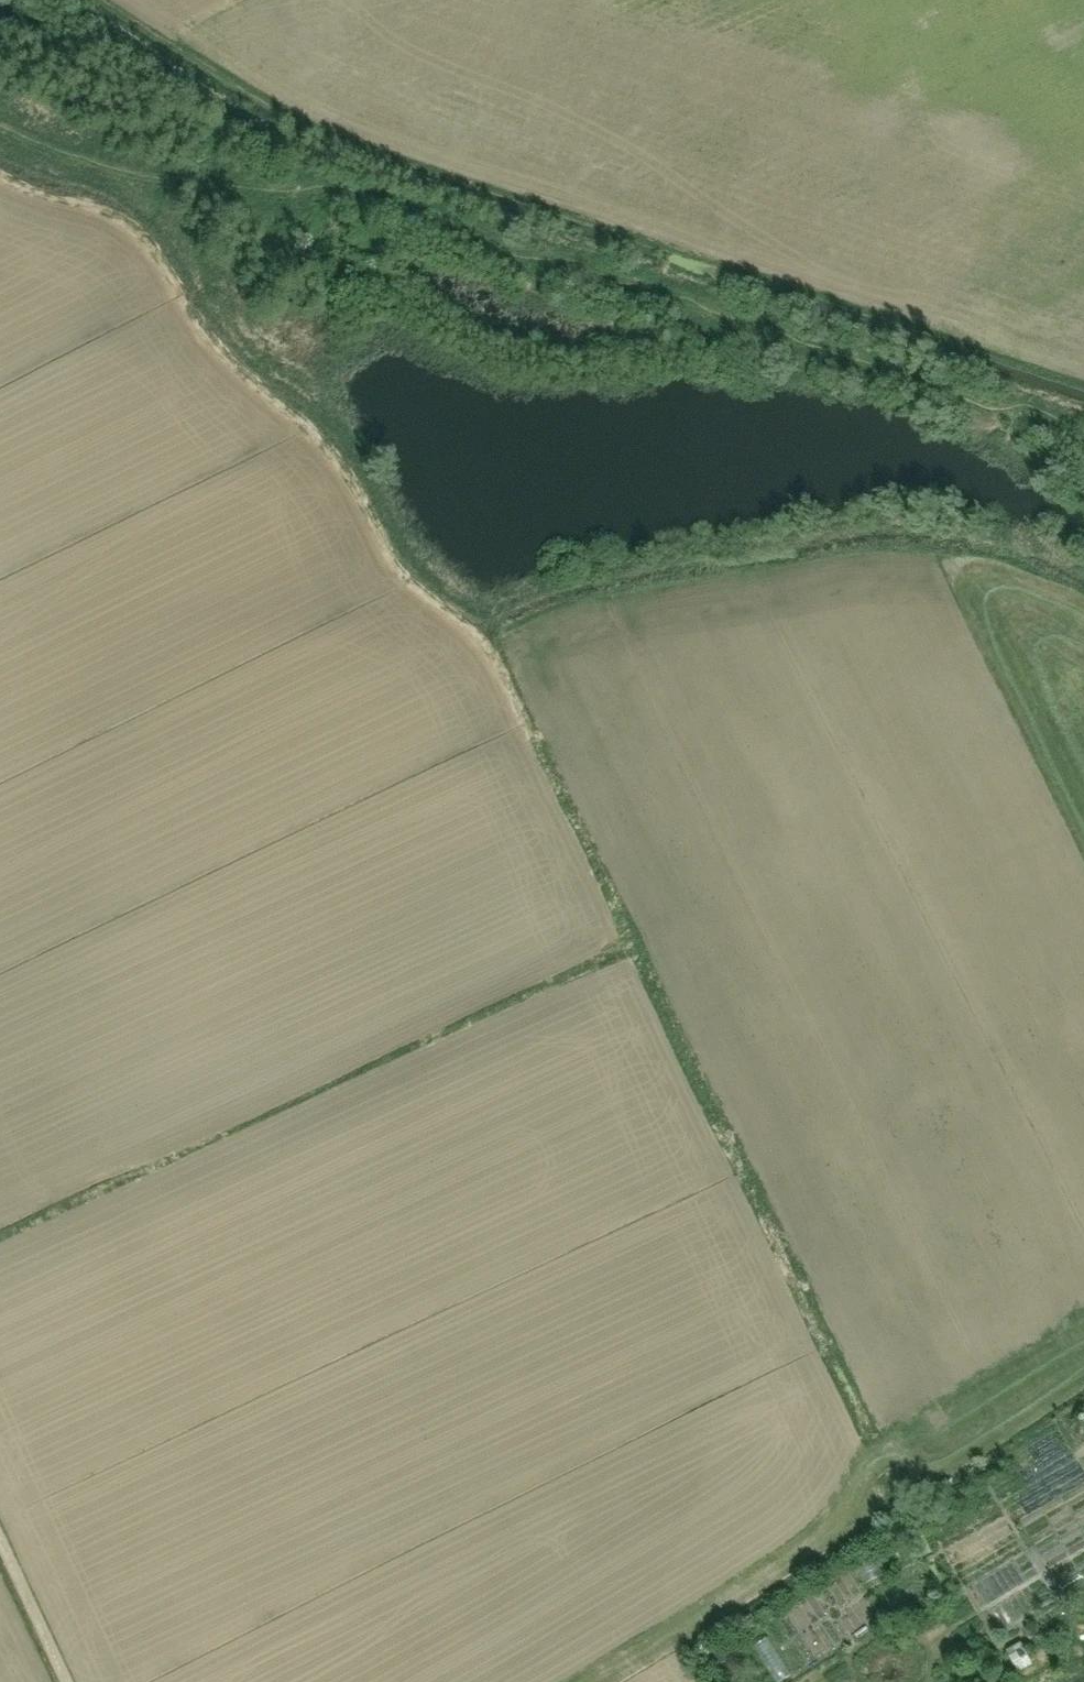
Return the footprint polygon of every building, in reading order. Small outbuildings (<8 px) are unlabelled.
[(1083,1638),(1083,1615),(1073,1621),(1083,1639),(1083,1638)] [(1020,1640),(1006,1648),(1019,1671),(1033,1663),(1020,1640)]
